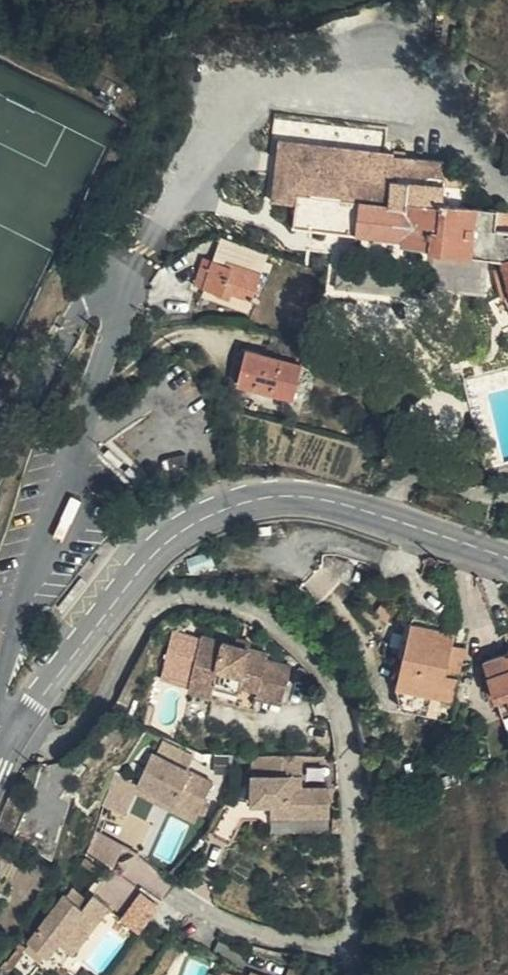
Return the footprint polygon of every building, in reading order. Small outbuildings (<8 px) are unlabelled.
[(486,213),(481,213),(484,195),(485,189),(466,186),(468,170),(426,164),(427,158),(415,155),(414,159),(365,151),(301,140),(292,201),(305,204),(316,205),(315,207),(314,219),(312,229),(419,245),(418,248),(447,252),(446,257),(507,265),(507,217),(486,213)] [(486,213),(489,194),(484,195),(481,213),(486,213)] [(314,219),(315,207),(316,205),(305,204),(304,214),(303,218),(314,219)] [(115,240),(107,234),(99,250),(106,254),(115,240)] [(105,257),(98,252),(88,267),(97,272),(105,257)] [(223,269),(212,264),(205,281),(229,291),(228,295),(241,299),(243,292),(264,299),(274,272),(243,261),(242,267),(226,262),(223,269)] [(315,372),(254,353),(249,369),(256,371),(252,388),(305,404),(315,372)] [(459,629),(415,619),(399,682),(456,696),(462,670),(450,666),(459,629)] [(469,644),(456,641),(450,666),(462,670),(469,644)] [(487,655),(507,713),(507,647),(487,655)] [(220,660),(174,650),(163,697),(183,702),(179,719),(253,736),(258,717),(283,723),(291,685),(270,673),(257,670),(259,660),(229,654),(220,660)] [(113,774),(99,804),(124,816),(133,797),(191,823),(211,777),(192,769),(200,752),(169,739),(163,753),(154,749),(138,785),(113,774)] [(305,749),(305,745),(259,742),(257,792),(275,792),(274,805),(332,808),(333,779),(304,777),(289,776),(289,764),(304,765),(305,749)] [(304,777),(304,765),(289,764),(289,776),(304,777)] [(256,810),(257,792),(241,786),(215,824),(231,832),(248,809),(256,810)] [(74,877),(67,886),(84,899),(91,890),(74,877)] [(84,899),(67,886),(30,934),(50,949),(59,937),(73,948),(113,895),(97,884),(91,890),(84,899)] [(146,887),(123,916),(140,930),(164,902),(146,887)] [(25,940),(21,937),(2,962),(7,966),(23,945),(22,944),(25,940)] [(70,952),(83,962),(85,960),(72,950),(70,952)] [(103,973),(85,960),(83,962),(101,974),(102,974),(103,973)] [(317,974),(291,965),(287,974),(317,974)] [(246,966),(243,974),(270,974),(246,966)]
